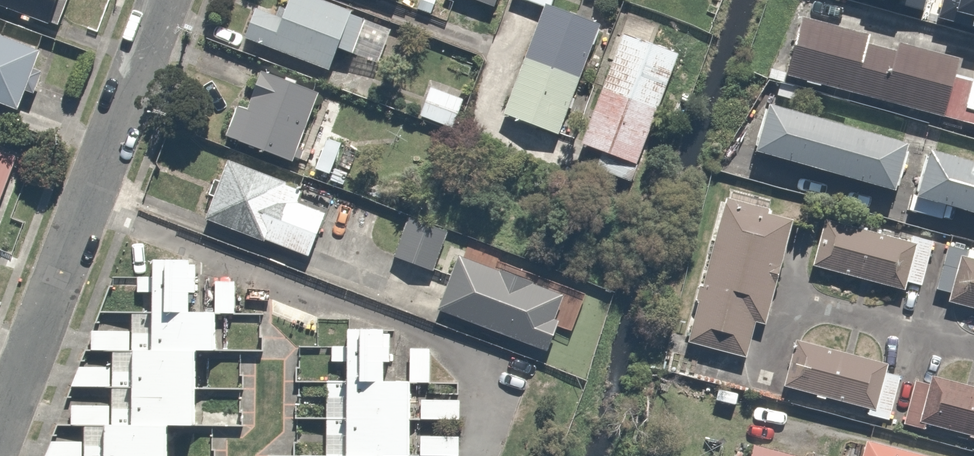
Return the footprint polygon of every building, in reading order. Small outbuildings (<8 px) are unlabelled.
[(54,27),(64,0),(0,0),(0,7),(54,27)] [(333,0),(277,0),(273,9),(251,0),(249,0),(235,34),(322,68),(333,40),(348,47),(362,12),(333,0)] [(536,3),(494,107),(550,130),(572,75),(588,81),(599,53),(585,47),(597,17),(552,0),(527,0),(536,3)] [(951,16),(973,21),(973,0),(955,0),(951,16)] [(780,70),(973,121),(973,51),(952,46),(950,53),(795,12),(780,70)] [(671,47),(618,27),(576,141),(629,161),(671,47)] [(12,102),(33,46),(0,34),(0,98),(12,102)] [(288,157),(313,88),(314,85),(250,62),(242,84),(250,86),(243,105),(224,98),(212,130),(288,157)] [(457,93),(424,81),(413,112),(446,124),(457,93)] [(911,136),(764,98),(751,147),(898,185),(911,136)] [(340,142),(319,133),(307,164),(328,172),(340,142)] [(921,136),(907,186),(973,205),(973,152),(921,136)] [(0,151),(0,201),(17,157),(0,151)] [(298,185),(222,155),(200,211),(304,252),(321,208),(293,197),(298,185)] [(786,219),(720,200),(680,340),(737,357),(748,318),(757,321),(786,219)] [(528,279),(456,252),(441,246),(447,228),(407,213),(391,254),(443,274),(432,303),(542,346),(549,327),(568,335),(585,290),(532,269),(528,279)] [(904,238),(820,214),(807,259),(900,285),(902,278),(920,283),(932,239),(906,232),(904,238)] [(944,239),(930,287),(945,291),(943,298),(973,307),(973,242),(946,233),(944,239)] [(168,423),(191,424),(196,347),(215,348),(217,308),(195,307),(198,261),(157,258),(157,264),(154,316),(138,315),(137,333),(97,331),(96,357),(119,359),(119,371),(83,369),(82,393),(118,395),(117,412),(79,410),(77,432),(91,433),(90,448),(52,445),(52,455),(166,455),(168,423)] [(337,383),(324,382),(322,450),(298,449),(297,455),(373,455),(373,454),(409,455),(459,455),(460,441),(396,438),(397,419),(459,423),(460,405),(397,401),(398,385),(430,386),(431,351),(384,349),(385,327),(339,326),(337,383)] [(879,360),(790,337),(778,383),(864,405),(861,415),(884,421),(897,372),(877,367),(879,360)] [(899,415),(898,422),(923,428),(924,421),(973,432),(973,385),(910,370),(899,415)] [(857,434),(851,455),(939,455),(857,434)] [(748,441),(745,455),(802,455),(748,441)]
